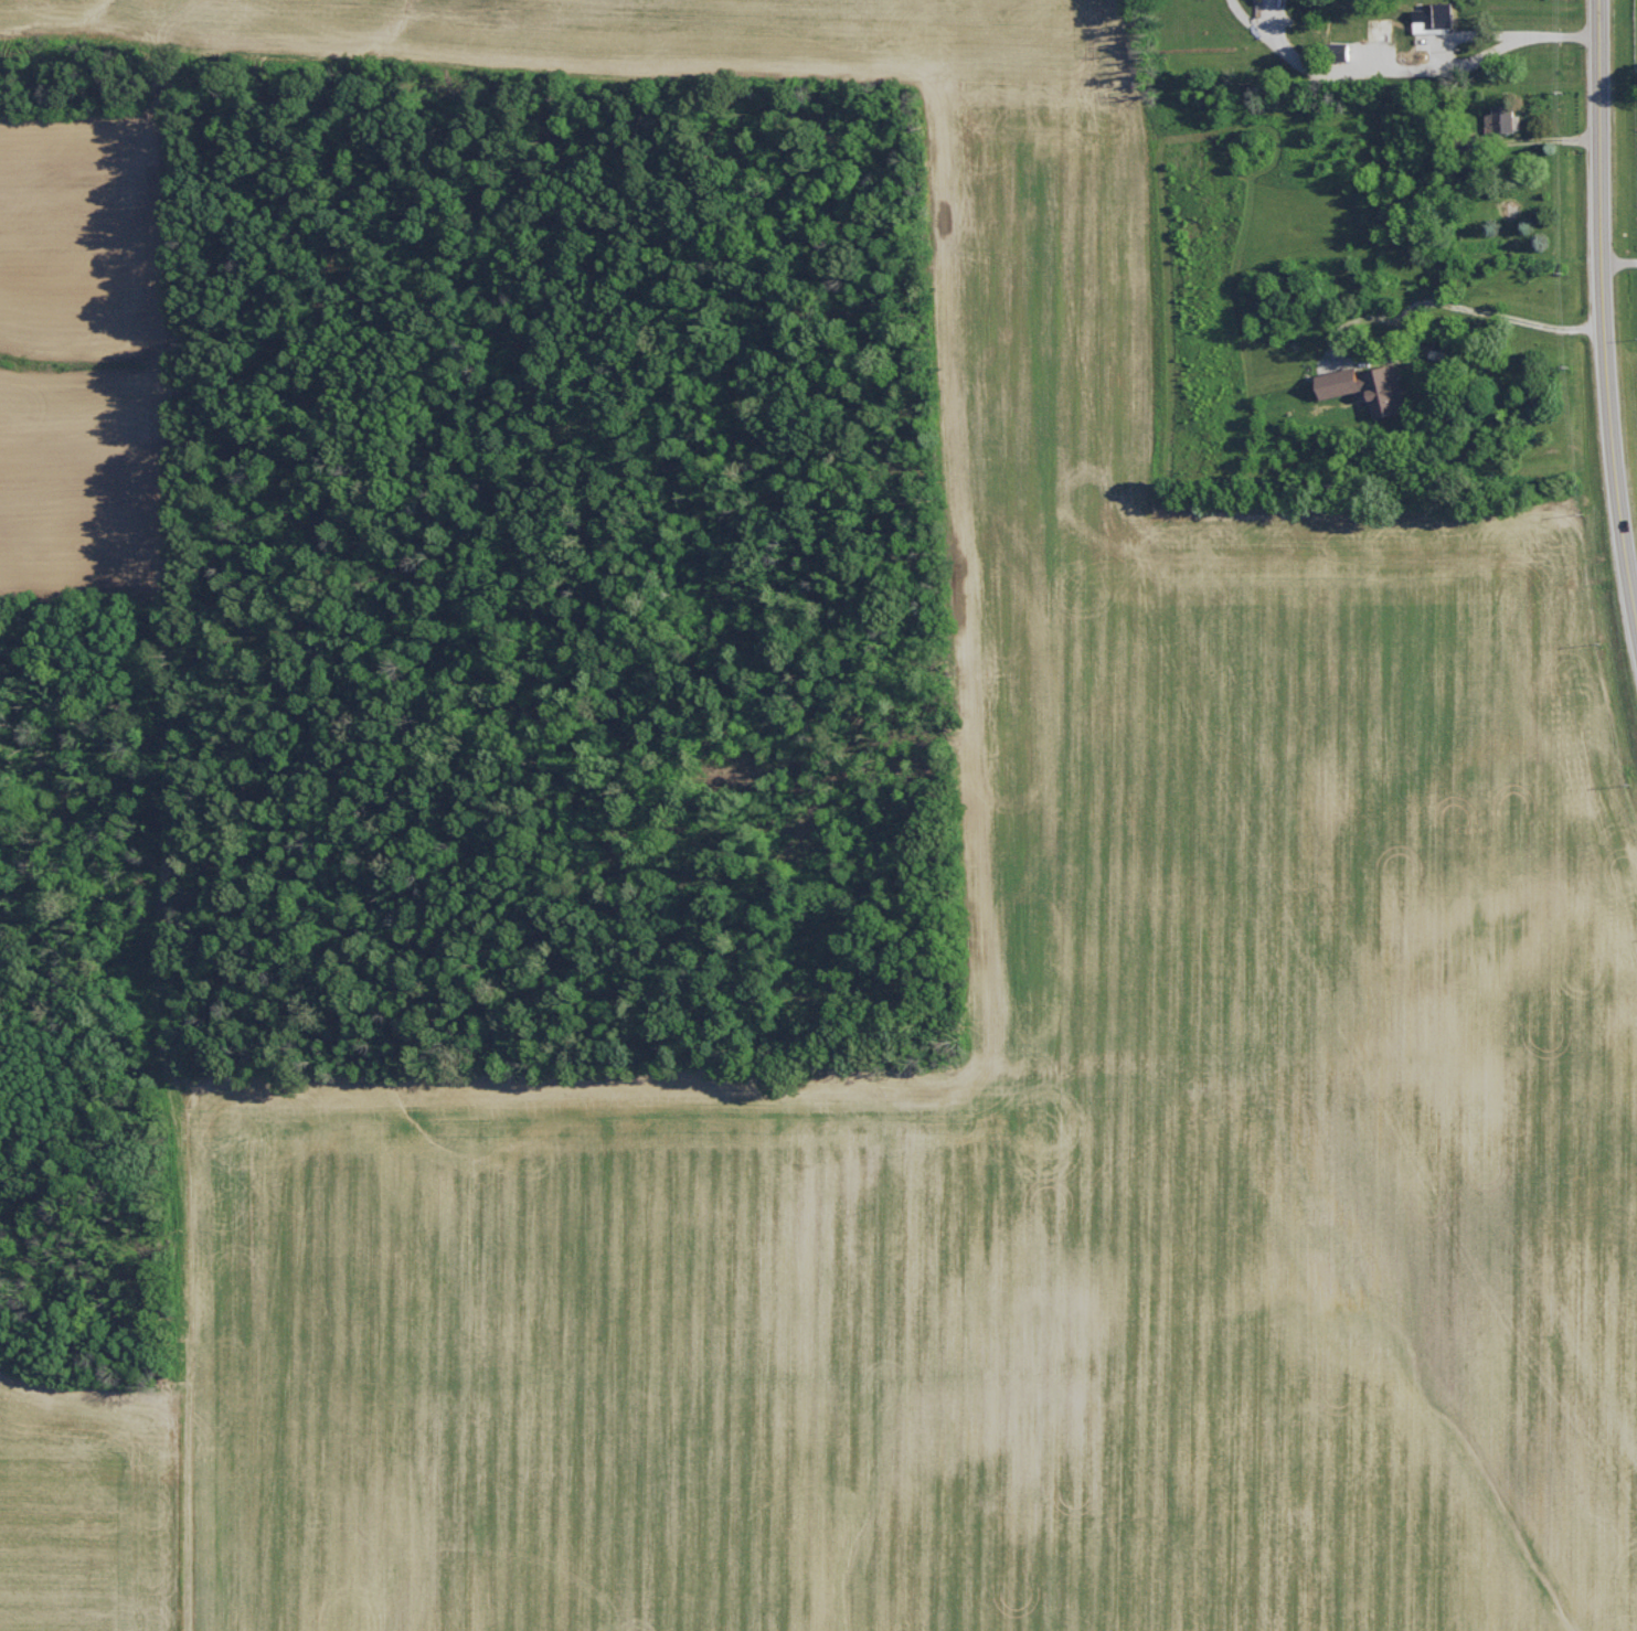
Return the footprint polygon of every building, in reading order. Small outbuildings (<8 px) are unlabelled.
[(1451,1),(1425,2),(1426,18),(1412,18),(1413,30),(1452,28),(1451,1)] [(1345,59),(1346,42),(1332,42),(1332,59),(1345,59)] [(1485,112),(1485,132),(1512,132),(1513,105),(1491,104),(1491,112),(1485,112)] [(1322,374),(1326,399),(1361,392),(1362,396),(1376,393),(1380,419),(1411,413),(1402,366),(1366,372),(1365,367),(1322,374)]
